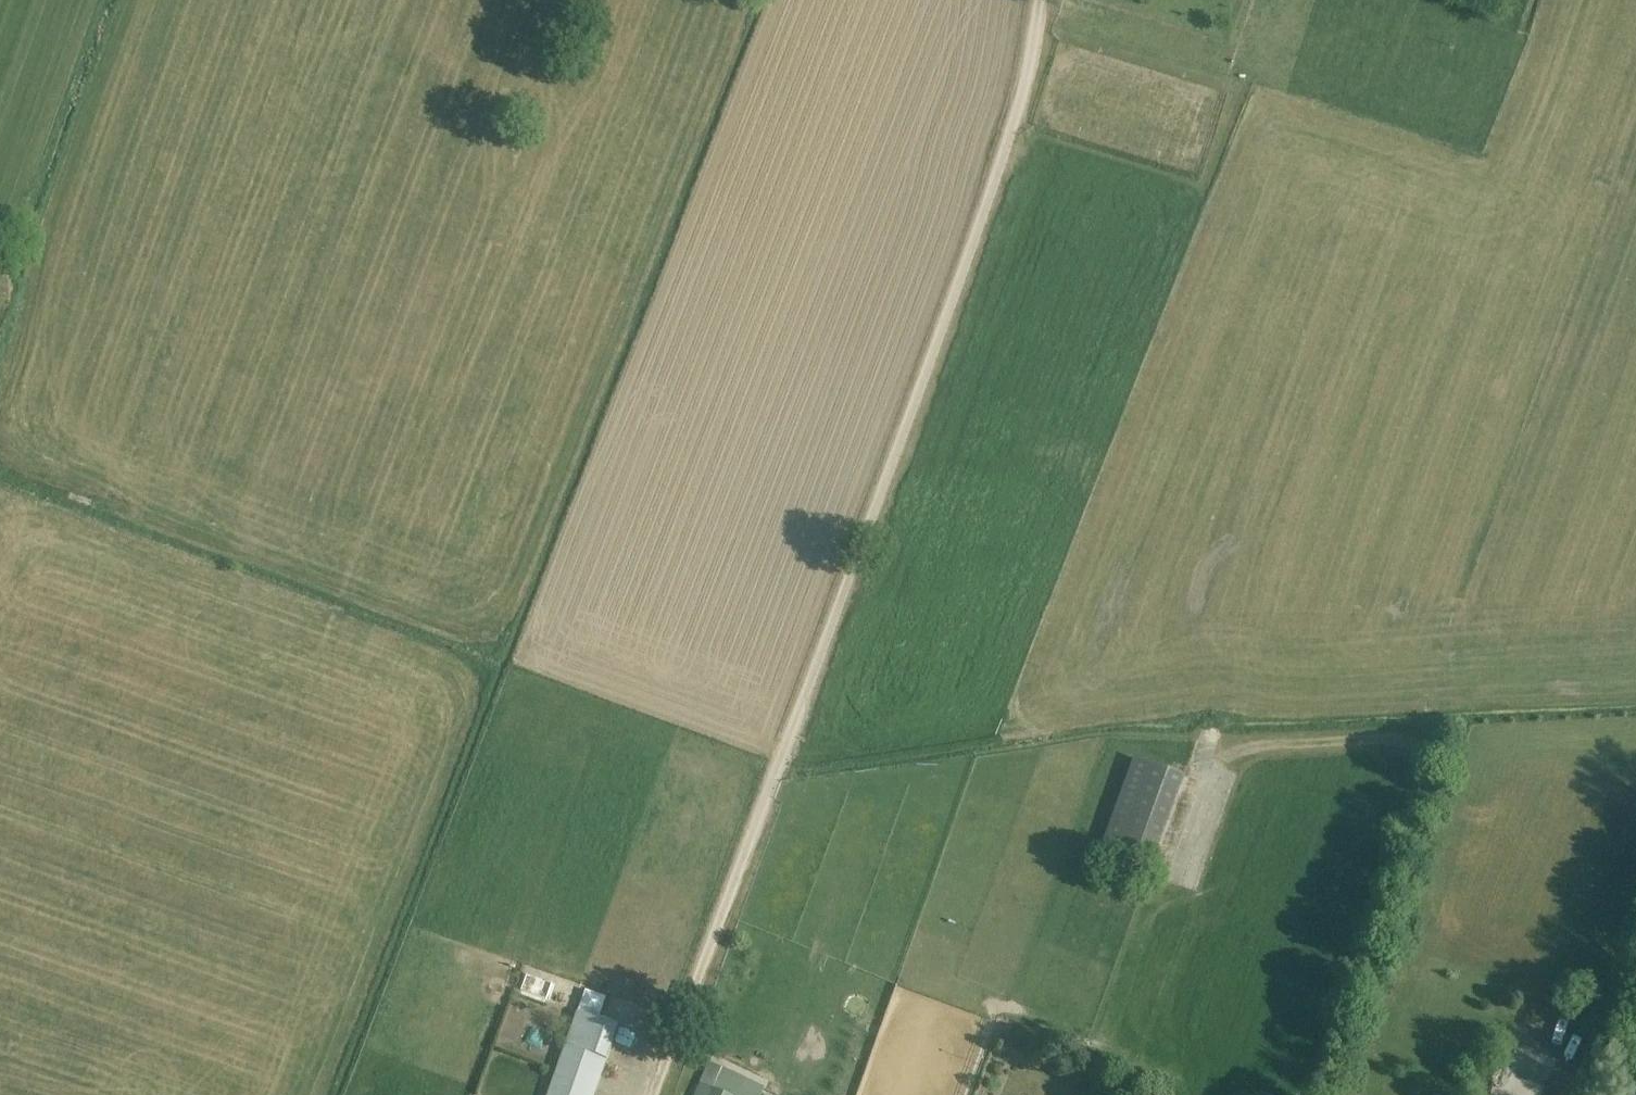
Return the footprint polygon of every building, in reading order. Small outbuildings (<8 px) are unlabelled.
[(1149,876),(1185,777),(1135,758),(1098,857),(1149,876)] [(620,1026),(578,1012),(549,1094),(596,1094),(620,1026)] [(766,1087),(709,1063),(696,1094),(763,1094),(766,1087)]
